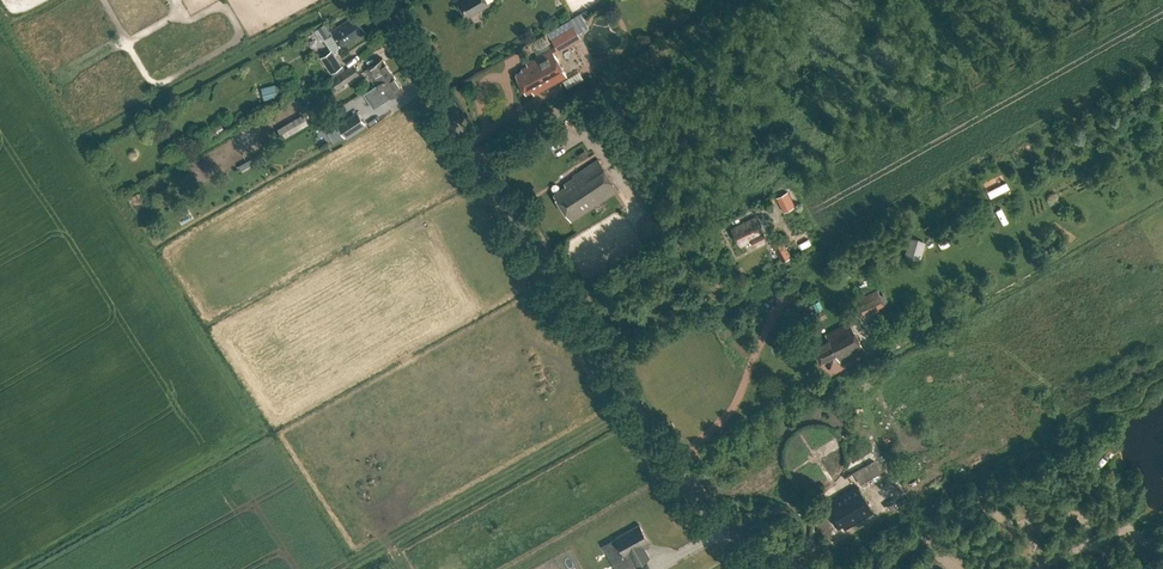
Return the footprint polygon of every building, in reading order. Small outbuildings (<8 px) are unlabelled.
[(466,17),(488,4),(486,0),(457,0),(466,17)] [(355,15),(330,30),(340,47),(362,33),(360,30),(363,28),(355,15)] [(549,36),(558,52),(581,39),(577,33),(583,29),(579,22),(562,32),(560,30),(549,36)] [(319,29),(325,39),(331,35),(325,26),(319,29)] [(532,89),(535,94),(541,91),(541,90),(566,76),(551,48),(527,62),(528,64),(521,68),(522,70),(515,74),(526,93),(532,89)] [(331,78),(337,87),(360,73),(354,63),(345,69),(332,49),(321,56),(334,76),(331,78)] [(363,93),(393,74),(382,57),(364,69),(374,85),(363,93)] [(363,93),(373,108),(402,88),(393,74),(363,93)] [(260,85),(263,98),(278,94),(274,81),(260,85)] [(238,107),(241,115),(248,112),(245,104),(238,107)] [(336,125),(345,138),(366,124),(358,111),(336,125)] [(276,127),(282,137),(308,122),(302,112),(276,127)] [(578,155),(582,161),(590,157),(586,150),(578,155)] [(566,186),(554,194),(556,199),(564,212),(565,211),(571,220),(616,191),(618,189),(598,159),(572,175),(573,177),(564,183),(566,186)] [(776,195),(781,207),(792,203),(787,190),(776,195)] [(180,218),(184,225),(192,220),(188,213),(180,218)] [(751,239),(755,246),(767,239),(763,233),(754,216),(734,227),(735,230),(732,232),(739,245),(751,239)] [(778,236),(769,241),(781,262),(790,258),(778,236)] [(853,299),(861,315),(885,304),(877,288),(853,299)] [(863,349),(849,321),(825,333),(826,336),(811,343),(820,362),(836,354),(839,361),(863,349)] [(873,459),(852,471),(859,484),(880,472),(873,459)] [(836,527),(842,524),(845,528),(873,511),(857,484),(842,493),(843,495),(834,500),(835,503),(826,509),(836,527)] [(603,542),(618,568),(625,568),(648,556),(641,544),(648,540),(639,523),(614,536),(614,537),(603,542)]
